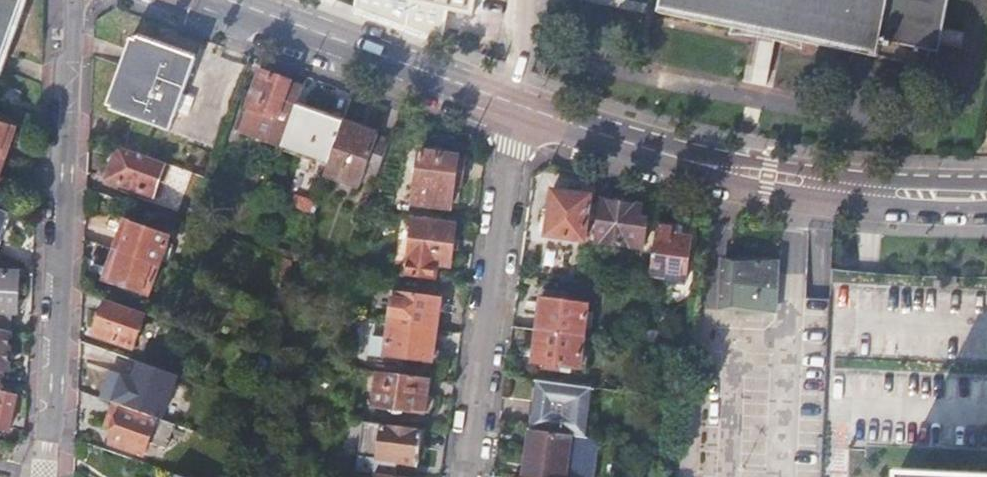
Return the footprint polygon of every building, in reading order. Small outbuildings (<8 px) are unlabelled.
[(15,0),(0,0),(0,41),(15,0)] [(354,8),(441,40),(448,8),(472,13),(474,0),(356,0),(354,8)] [(658,16),(766,38),(767,38),(863,57),(927,70),(930,54),(939,56),(943,36),(950,0),(661,0),(658,16)] [(176,113),(187,116),(192,101),(182,97),(195,59),(137,38),(111,111),(169,132),(176,113)] [(304,86),(260,72),(246,109),(249,110),(240,133),(281,148),(304,86)] [(19,112),(20,93),(3,87),(0,97),(0,105),(19,112)] [(342,122),(298,106),(283,147),(327,163),(342,122)] [(389,139),(342,122),(327,163),(323,173),(357,185),(363,170),(376,174),(389,139)] [(5,159),(15,129),(0,124),(0,157),(5,159)] [(164,164),(118,148),(117,149),(113,148),(108,162),(112,164),(106,181),(153,197),(164,164)] [(456,157),(419,151),(412,202),(449,207),(453,179),(456,157)] [(589,195),(551,190),(546,222),(545,234),(583,239),(589,195)] [(313,200),(296,194),(292,206),(309,212),(313,200)] [(640,206),(598,200),(593,241),(642,248),(646,218),(643,217),(639,217),(640,206)] [(0,211),(0,240),(9,214),(0,211)] [(404,275),(433,279),(435,265),(447,267),(454,221),(411,215),(404,275)] [(113,251),(158,266),(168,236),(124,221),(113,251)] [(675,225),(657,222),(649,274),(685,278),(691,235),(684,234),(674,233),(675,225)] [(776,249),(734,246),(734,254),(731,296),(773,299),(776,249)] [(147,297),(158,266),(113,251),(102,282),(147,297)] [(311,252),(308,262),(322,264),(325,257),(311,252)] [(289,285),(292,261),(281,257),(277,283),(289,285)] [(587,286),(597,287),(599,272),(589,271),(587,286)] [(8,332),(9,314),(17,314),(19,275),(0,274),(0,331),(8,332)] [(393,290),(388,323),(434,329),(439,297),(393,290)] [(535,329),(582,335),(586,303),(539,297),(535,329)] [(133,349),(145,314),(106,300),(106,301),(94,336),(133,349)] [(434,329),(388,323),(383,356),(430,362),(434,329)] [(578,367),(582,335),(535,329),(531,360),(578,367)] [(0,372),(6,373),(8,332),(0,331),(0,377),(0,372)] [(126,379),(124,379),(129,364),(97,353),(92,368),(99,370),(92,392),(119,401),(126,379)] [(423,414),(427,379),(375,371),(371,407),(423,414)] [(586,437),(592,388),(535,380),(529,429),(569,434),(586,437)] [(16,395),(0,391),(0,428),(8,431),(16,395)] [(167,448),(175,426),(157,419),(123,407),(114,404),(107,425),(116,428),(110,445),(144,457),(149,442),(167,448)] [(416,464),(421,428),(380,423),(376,459),(416,464)] [(569,434),(529,429),(522,476),(592,476),(597,438),(586,437),(569,434)]
